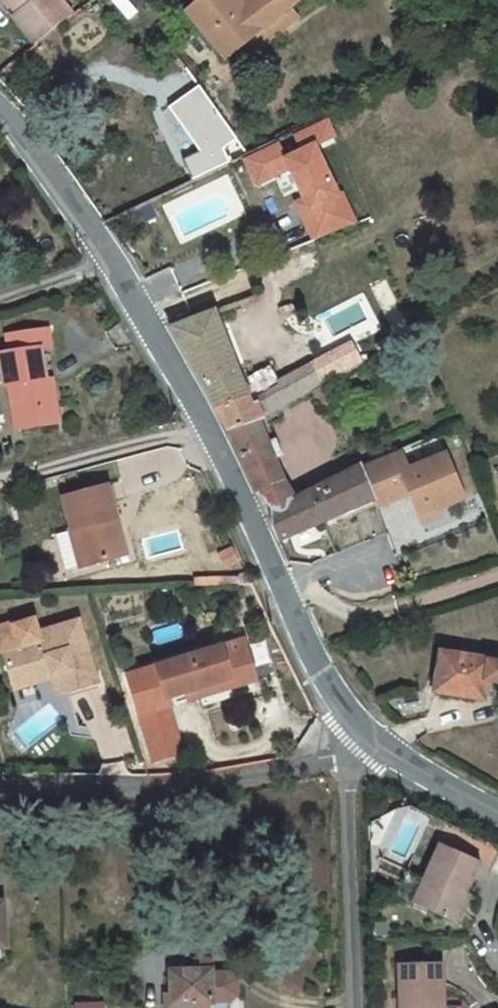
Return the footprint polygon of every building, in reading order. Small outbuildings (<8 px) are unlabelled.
[(15,0),(6,0),(16,13),(22,9),(15,0)] [(22,9),(16,13),(13,16),(35,45),(73,14),(61,0),(15,0),(22,9)] [(185,11),(226,60),(242,48),(290,9),(301,0),(251,0),(243,7),(238,0),(199,0),(185,11)] [(290,9),(242,48),(250,58),(298,19),(290,9)] [(281,308),(287,319),(294,316),(294,315),(295,315),(295,314),(295,312),(295,311),(295,310),(295,309),(294,309),(294,307),(293,307),(292,306),(291,305),(290,305),(289,305),(281,308)] [(215,312),(171,328),(229,432),(258,423),(258,420),(265,417),(259,403),(249,377),(242,381),(215,312)] [(7,335),(10,352),(0,353),(0,361),(4,386),(13,384),(19,429),(57,423),(51,385),(45,386),(40,348),(50,347),(47,329),(7,335)] [(270,365),(249,377),(259,403),(265,417),(266,416),(313,391),(324,385),(313,364),(279,382),(270,365)] [(324,385),(313,391),(321,410),(334,404),(326,385),(324,385)] [(258,420),(258,423),(272,456),(281,452),(266,416),(265,417),(258,420)] [(258,423),(229,432),(258,493),(266,497),(274,511),(295,500),(283,481),(272,456),(258,423)] [(385,505),(409,495),(420,521),(470,502),(448,447),(409,462),(403,448),(368,461),(385,505)] [(295,500),(274,511),(272,525),(279,540),(340,514),(374,499),(360,466),(295,500)] [(65,498),(73,530),(78,529),(88,565),(125,555),(107,487),(65,498)] [(73,530),(58,534),(65,563),(71,569),(88,565),(78,529),(73,530)] [(237,578),(196,581),(197,588),(237,585),(237,578)] [(12,685),(34,678),(32,673),(49,668),(53,679),(52,679),(62,676),(68,694),(98,684),(79,621),(38,634),(34,620),(13,626),(13,624),(0,628),(0,653),(0,655),(3,654),(12,685)] [(233,688),(256,680),(244,639),(127,675),(153,761),(182,752),(169,707),(171,707),(169,698),(175,696),(230,679),(233,688)] [(440,653),(435,692),(483,699),(486,681),(497,682),(497,680),(497,662),(489,660),(440,653)] [(53,679),(49,668),(32,673),(34,678),(12,685),(14,690),(53,679)] [(52,679),(58,697),(68,694),(62,676),(52,679)] [(230,679),(175,696),(178,705),(201,698),(203,706),(236,697),(233,688),(230,679)] [(407,869),(392,901),(411,909),(413,903),(453,921),(479,863),(440,845),(425,877),(407,869)] [(170,970),(170,995),(171,1007),(228,1007),(228,1003),(236,995),(236,980),(228,973),(211,973),(211,960),(199,960),(199,970),(170,970)] [(399,966),(400,1007),(444,1007),(440,1007),(440,998),(443,998),(442,964),(399,966)]
